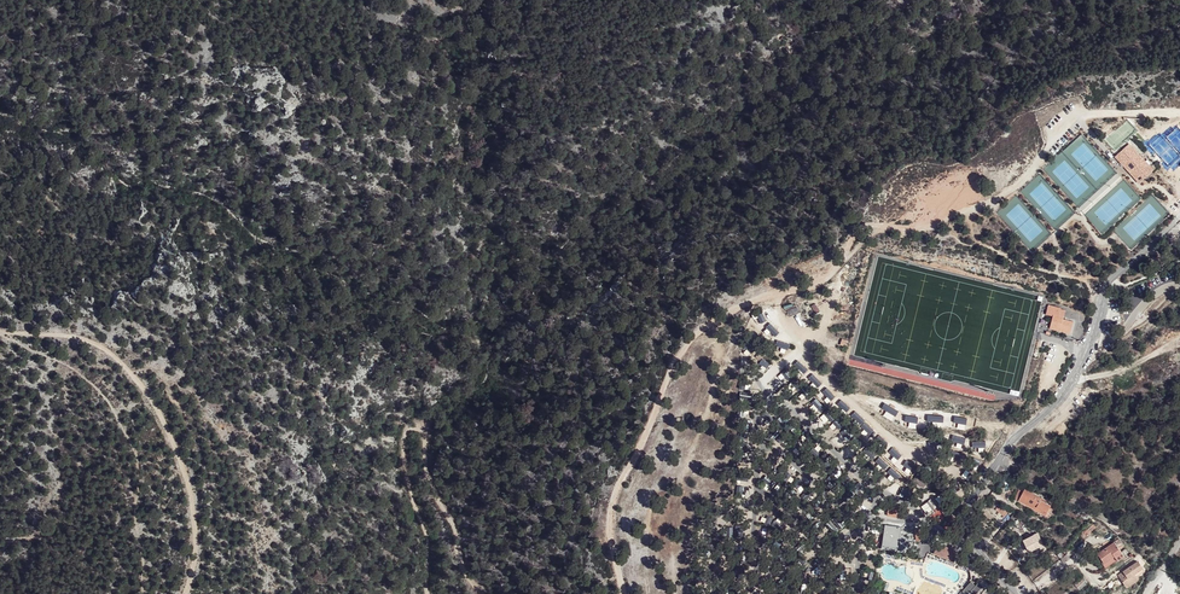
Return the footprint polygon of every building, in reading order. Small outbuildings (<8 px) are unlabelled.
[(1128,144),(1116,156),(1139,179),(1151,168),(1128,144)] [(1049,330),(1071,335),(1073,323),(1062,320),(1064,309),(1048,305),(1047,314),(1053,316),(1049,330)] [(751,353),(755,349),(746,340),(742,345),(751,353)] [(767,367),(769,363),(762,359),(760,363),(767,367)] [(778,404),(770,413),(775,417),(782,408),(778,404)] [(771,433),(776,440),(782,435),(777,428),(771,433)] [(784,469),(788,464),(781,460),(773,471),(785,481),(791,474),(784,469)] [(817,464),(812,467),(816,474),(822,470),(817,464)] [(922,476),(916,481),(921,486),(926,481),(922,476)] [(852,488),(860,494),(865,487),(857,482),(852,488)] [(1048,511),(1051,506),(1040,500),(1041,498),(1024,489),(1024,491),(1020,489),(1015,499),(1032,508),(1031,510),(1048,519),(1051,513),(1048,511)] [(921,505),(925,513),(932,510),(927,501),(921,505)] [(1006,508),(997,502),(993,507),(1002,513),(1006,508)] [(941,511),(949,522),(954,518),(946,507),(941,511)] [(951,526),(957,536),(962,534),(956,524),(951,526)] [(885,525),(882,546),(898,548),(901,527),(885,525)] [(1043,544),(1037,534),(1023,542),(1022,542),(1022,543),(1021,544),(1022,545),(1023,546),(1024,546),(1025,546),(1029,552),(1043,544)] [(1094,552),(1102,562),(1112,553),(1115,557),(1121,552),(1110,538),(1094,552)] [(938,543),(934,553),(951,559),(955,549),(938,543)] [(1112,553),(1102,562),(1100,563),(1104,567),(1115,557),(1112,553)] [(1138,561),(1124,570),(1128,576),(1123,580),(1127,586),(1137,578),(1136,577),(1145,571),(1138,561)] [(1124,570),(1118,574),(1123,580),(1128,576),(1124,570)] [(1077,588),(1087,583),(1084,578),(1075,583),(1077,588)]
